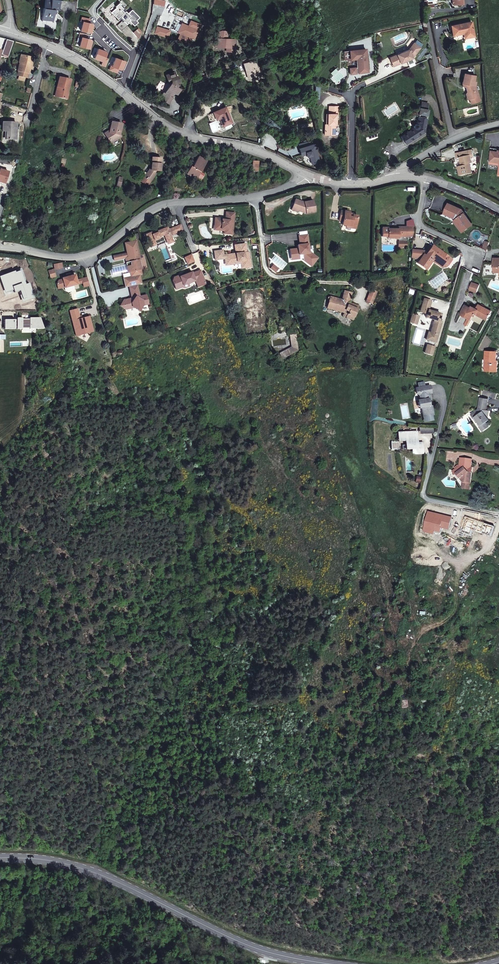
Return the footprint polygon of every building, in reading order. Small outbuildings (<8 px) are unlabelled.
[(59,0),(46,0),(44,8),(43,7),(41,19),(52,21),(54,9),(57,10),(59,0)] [(136,18),(139,16),(132,8),(127,13),(122,8),(124,6),(120,2),(116,6),(117,7),(112,11),(120,19),(122,17),(124,18),(117,24),(122,29),(128,24),(126,22),(129,19),(134,24),(138,20),(136,18)] [(183,22),(179,31),(182,33),(179,40),(191,44),(194,38),(196,39),(202,25),(192,20),(190,25),(183,22)] [(466,35),(468,40),(474,39),(471,24),(450,28),(453,37),(463,35),(466,35)] [(232,47),(235,48),(236,39),(228,37),(228,36),(229,32),(219,30),(219,32),(221,34),(220,36),(217,36),(216,45),(222,46),(222,43),(225,44),(225,46),(232,47)] [(409,49),(391,57),(395,66),(413,57),(420,47),(414,43),(414,42),(409,49)] [(359,59),(360,68),(352,69),(353,75),(359,74),(359,73),(361,73),(361,74),(371,72),(368,49),(352,51),(353,60),(359,59)] [(30,65),(32,57),(22,55),(21,61),(18,61),(17,69),(18,69),(17,75),(26,77),(29,65),(30,65)] [(253,60),(243,63),(245,71),(247,70),(250,78),(260,74),(258,66),(256,67),(253,60)] [(164,92),(161,98),(169,102),(173,97),(171,96),(172,93),(175,92),(178,93),(180,88),(178,87),(180,81),(178,76),(175,77),(174,73),(168,75),(169,79),(172,79),(173,82),(166,93),(164,92)] [(69,77),(57,74),(55,86),(58,86),(56,96),(66,98),(67,91),(66,91),(69,77)] [(465,85),(465,88),(469,89),(468,92),(471,100),(480,97),(477,87),(477,83),(475,82),(476,77),(466,75),(463,85),(465,85)] [(329,123),(329,134),(340,134),(341,113),(343,113),(343,105),(332,105),(332,112),(330,112),(330,123),(329,123)] [(225,126),(234,122),(227,106),(215,111),(218,119),(222,118),(225,126)] [(427,113),(426,113),(421,112),(420,112),(418,126),(415,128),(416,131),(402,138),(407,146),(425,135),(427,113)] [(3,131),(7,132),(7,139),(16,139),(16,123),(3,123),(3,131)] [(113,123),(112,130),(111,134),(106,136),(111,144),(121,138),(124,125),(113,123)] [(317,142),(302,146),(304,153),(310,152),(311,155),(312,154),(315,162),(323,159),(317,142)] [(476,158),(475,150),(463,152),(463,157),(460,158),(462,167),(458,167),(460,177),(474,175),(472,165),(474,165),(473,159),(476,158)] [(490,151),(489,158),(491,159),(492,153),(498,154),(498,152),(490,151)] [(496,164),(498,165),(498,154),(492,153),(491,159),(491,161),(496,162),(496,164)] [(158,161),(150,161),(149,172),(146,177),(145,176),(143,179),(149,184),(156,173),(158,173),(158,161)] [(197,177),(203,166),(195,162),(190,172),(187,170),(183,178),(193,184),(193,183),(197,177)] [(0,167),(0,180),(6,182),(10,170),(0,167)] [(303,203),(295,200),(292,209),(307,214),(315,213),(314,202),(303,203)] [(439,213),(449,217),(450,216),(454,217),(463,229),(469,223),(461,213),(460,215),(456,211),(457,209),(444,203),(439,213)] [(349,229),(350,226),(355,227),(357,218),(351,216),(351,219),(347,218),(348,213),(339,212),(338,222),(341,222),(340,226),(346,227),(346,229),(349,229)] [(227,233),(227,236),(235,237),(236,214),(228,213),(227,220),(227,222),(223,222),(224,220),(217,219),(216,230),(223,231),(223,229),(227,229),(227,233)] [(450,216),(449,217),(453,219),(451,221),(459,231),(463,229),(454,217),(450,216)] [(168,238),(170,243),(176,242),(174,237),(185,233),(183,227),(181,229),(176,230),(171,232),(171,230),(161,233),(161,236),(155,238),(154,236),(148,237),(153,251),(159,248),(158,244),(163,241),(163,240),(168,238)] [(396,238),(409,238),(410,230),(410,229),(397,228),(396,231),(386,231),(386,229),(380,229),(380,238),(385,238),(385,239),(396,239),(396,238)] [(291,252),(292,259),(300,258),(300,257),(304,256),(305,262),(313,267),(319,259),(312,254),(310,254),(307,236),(299,237),(300,247),(298,247),(298,250),(291,252)] [(130,243),(132,254),(134,254),(132,245),(140,243),(143,257),(145,256),(142,241),(130,243)] [(132,245),(134,254),(135,259),(143,257),(140,243),(132,245)] [(424,252),(426,254),(432,246),(427,243),(422,251),(424,252)] [(220,262),(229,261),(231,261),(232,264),(241,263),(241,265),(245,264),(250,263),(251,268),(255,268),(253,252),(249,253),(248,245),(238,246),(239,252),(242,251),(242,254),(239,255),(227,256),(226,253),(219,254),(220,262)] [(421,255),(420,257),(415,263),(424,269),(430,261),(428,259),(430,257),(440,264),(442,261),(446,255),(432,246),(426,254),(424,252),(422,255),(421,255)] [(120,262),(132,259),(135,259),(134,254),(132,254),(119,257),(120,262)] [(451,258),(446,255),(442,261),(447,264),(451,258)] [(133,263),(133,264),(117,268),(119,277),(137,274),(138,279),(147,277),(143,257),(135,259),(136,262),(133,263)] [(439,266),(440,264),(430,257),(428,259),(430,261),(439,266)] [(54,265),(56,271),(64,269),(62,263),(54,265)] [(197,275),(191,278),(189,280),(186,281),(185,278),(180,279),(178,283),(182,293),(189,291),(188,287),(193,286),(201,283),(201,285),(209,283),(206,274),(198,276),(197,275)] [(76,287),(79,286),(78,282),(77,277),(65,279),(65,281),(67,291),(68,292),(76,290),(76,287)] [(90,279),(78,282),(79,286),(80,290),(92,287),(90,279)] [(477,291),(481,283),(475,279),(470,288),(477,291)] [(67,291),(65,281),(59,282),(61,292),(67,291)] [(146,309),(153,307),(150,297),(143,299),(140,288),(132,290),(134,296),(138,297),(135,301),(128,302),(127,307),(131,312),(136,311),(136,309),(138,309),(137,311),(138,312),(145,310),(145,309),(144,307),(146,307),(146,309)] [(362,301),(369,303),(372,292),(369,291),(366,290),(362,301)] [(354,310),(342,305),(342,302),(344,294),(338,293),(336,302),(324,299),(323,300),(323,301),(323,302),(324,302),(322,309),(343,314),(347,315),(346,319),(351,320),(354,310)] [(428,332),(426,338),(438,342),(444,322),(440,321),(442,315),(440,314),(439,316),(436,315),(436,313),(429,310),(432,300),(424,298),(420,311),(426,313),(425,317),(434,320),(430,333),(428,332)] [(483,305),(482,308),(481,310),(477,308),(476,307),(475,309),(469,306),(464,315),(473,320),(476,315),(479,316),(480,314),(491,320),(495,312),(483,305)] [(72,312),(78,337),(95,333),(91,318),(84,320),(82,320),(81,318),(79,310),(72,312)] [(411,314),(410,319),(413,320),(412,323),(416,324),(418,316),(411,314)] [(298,342),(286,351),(290,357),(306,345),(303,341),(303,332),(298,332),(298,342)] [(279,338),(281,345),(294,342),(293,336),(279,338)] [(429,345),(427,353),(434,355),(436,347),(429,345)] [(488,352),(486,371),(498,371),(498,362),(498,353),(488,352)] [(421,396),(421,397),(420,406),(420,409),(421,411),(424,410),(425,416),(433,415),(436,414),(434,405),(433,405),(430,394),(433,393),(432,388),(432,386),(424,387),(417,388),(418,395),(421,396)] [(479,411),(477,413),(479,417),(476,419),(481,426),(479,427),(483,433),(490,429),(487,424),(490,422),(489,421),(487,419),(489,412),(487,412),(490,401),(482,399),(479,411)] [(476,419),(479,417),(477,413),(472,415),(479,427),(481,426),(476,419)] [(413,453),(426,453),(426,442),(421,442),(420,441),(420,430),(406,430),(406,439),(399,439),(399,447),(413,447),(413,453)] [(471,490),(475,473),(471,472),(472,467),(474,467),(476,460),(469,458),(468,463),(463,462),(463,465),(459,468),(462,472),(459,474),(462,479),(465,484),(464,488),(471,490)] [(443,479),(447,484),(453,486),(455,486),(455,481),(451,480),(448,476),(443,479)]
